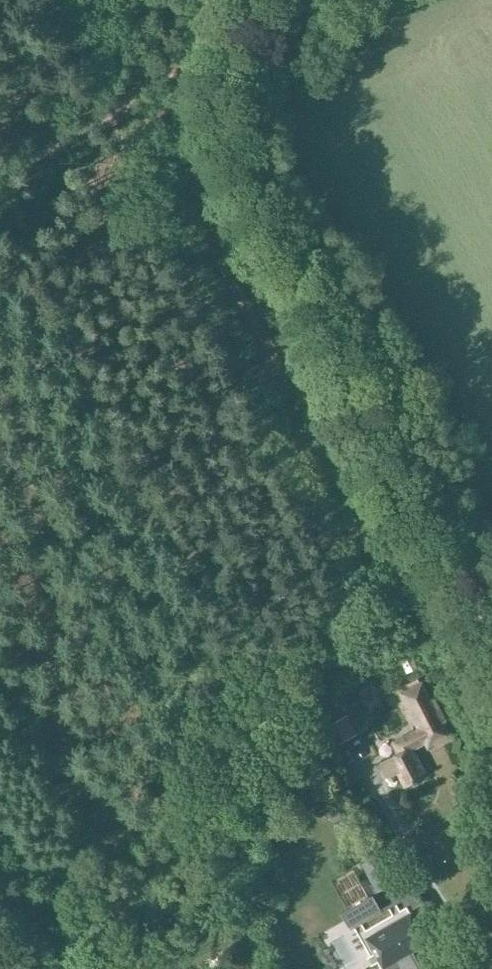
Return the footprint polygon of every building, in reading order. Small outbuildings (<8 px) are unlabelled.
[(428,748),(449,737),(442,724),(445,723),(433,700),(430,701),(421,684),(400,695),(408,710),(405,711),(411,723),(414,722),(418,730),(393,743),(399,755),(382,764),(389,778),(398,774),(406,788),(426,777),(412,750),(425,743),(428,748)] [(334,746),(355,735),(346,717),(325,728),(334,746)] [(358,856),(378,892),(398,881),(378,845),(358,856)] [(401,968),(419,968),(411,954),(428,944),(412,916),(370,940),(386,968),(397,962),(401,968)]
